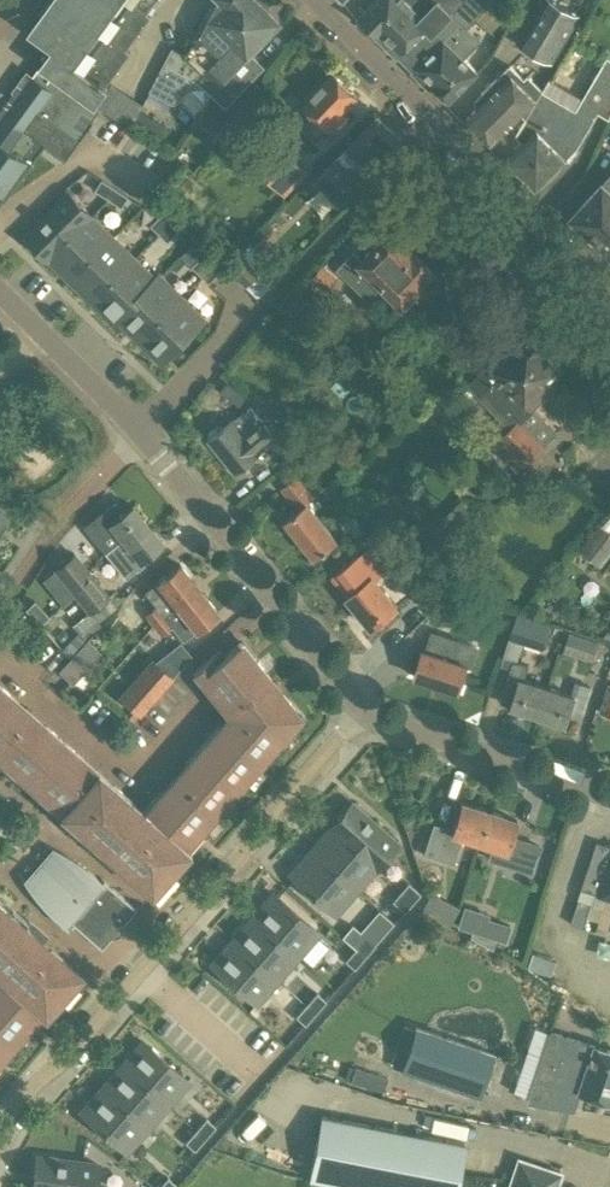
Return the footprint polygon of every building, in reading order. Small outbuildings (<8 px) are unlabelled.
[(131,53),(127,50),(151,16),(148,14),(157,0),(59,0),(33,35),(52,49),(44,60),(40,65),(93,104),(131,53)] [(266,6),(259,0),(210,0),(183,53),(172,48),(143,104),(167,117),(175,104),(197,81),(198,82),(203,74),(266,6)] [(362,17),(399,53),(401,50),(408,57),(462,0),(378,0),(362,17)] [(408,57),(435,84),(434,85),(450,101),(479,72),(464,57),(480,40),(466,26),(492,0),(462,0),(408,57)] [(578,16),(551,0),(543,0),(518,42),(551,62),(578,16)] [(203,74),(198,82),(210,93),(245,57),(249,60),(264,44),(261,41),(281,21),(266,6),(203,74)] [(526,119),(516,136),(522,142),(507,157),(540,190),(568,161),(566,159),(578,148),(598,113),(609,118),(609,116),(609,59),(607,57),(576,109),(543,90),(526,119)] [(99,108),(93,104),(40,65),(5,114),(45,144),(64,158),(85,131),(78,126),(86,115),(92,119),(99,108)] [(487,98),(468,118),(476,126),(492,142),(521,114),(526,119),(543,90),(528,75),(524,79),(510,65),(481,93),(487,98)] [(320,145),(348,116),(343,111),(357,96),(333,73),(303,104),(313,113),(301,126),(320,145)] [(45,144),(5,114),(0,120),(0,186),(8,192),(0,203),(0,205),(38,153),(45,144)] [(372,168),(373,169),(374,170),(403,141),(377,115),(348,145),(349,145),(350,146),(357,153),(372,168)] [(166,126),(154,119),(145,131),(158,139),(166,126)] [(286,197),(309,172),(279,144),(256,169),(286,197)] [(365,178),(373,169),(372,168),(357,153),(350,146),(349,145),(316,178),(342,203),(366,179),(365,178)] [(572,217),(609,252),(609,176),(572,217)] [(116,187),(102,179),(94,193),(107,201),(116,187)] [(129,196),(116,187),(107,201),(120,210),(129,196)] [(69,193),(27,236),(41,250),(42,249),(46,253),(44,254),(49,259),(92,215),(69,193)] [(159,233),(170,222),(162,213),(160,215),(151,225),(159,233)] [(92,215),(49,259),(53,263),(55,262),(58,265),(57,267),(70,280),(113,237),(100,224),(92,215)] [(171,222),(170,222),(159,233),(167,242),(179,230),(171,222)] [(412,250),(391,229),(361,258),(354,251),(338,267),(368,298),(383,283),(404,303),(421,286),(429,294),(445,278),(433,266),(434,265),(435,256),(424,246),(416,247),(412,250)] [(113,237),(70,280),(84,293),(85,292),(89,295),(87,297),(89,298),(92,301),(135,258),(113,237)] [(245,286),(259,272),(239,253),(225,267),(245,286)] [(201,274),(212,263),(204,254),(192,266),(200,274),(201,274)] [(135,258),(92,301),(96,306),(98,304),(101,308),(100,309),(114,323),(119,319),(157,280),(135,258)] [(209,283),(221,271),(212,263),(201,274),(209,283)] [(326,290),(337,277),(322,264),(311,278),(326,290)] [(158,279),(157,280),(119,319),(131,331),(133,330),(136,334),(135,335),(139,340),(182,296),(162,276),(158,279)] [(162,362),(205,319),(182,296),(139,340),(144,344),(145,343),(149,346),(148,348),(162,362)] [(549,382),(562,369),(530,335),(494,370),(489,365),(469,384),(511,428),(493,445),(518,471),(557,434),(532,408),(554,387),(549,382)] [(278,438),(252,406),(225,427),(223,424),(217,423),(209,430),(209,435),(211,438),(209,440),(234,472),(260,452),(278,438)] [(293,456),(306,445),(291,428),(279,439),(293,456)] [(486,471),(498,459),(480,441),(468,453),(486,471)] [(327,470),(308,447),(289,463),(297,473),(302,468),(319,490),(334,478),(327,470)] [(517,497),(539,476),(529,465),(507,486),(517,497)] [(316,559),(338,541),(308,502),(314,497),(297,476),(282,487),(299,508),(284,519),(316,559)] [(415,504),(399,486),(385,499),(384,498),(371,510),(388,528),(415,504)] [(432,552),(473,513),(461,501),(421,540),(432,552)] [(127,546),(150,527),(132,504),(117,516),(111,508),(91,523),(100,535),(111,526),(121,539),(122,539),(127,546)] [(9,516),(0,509),(0,527),(9,516)] [(609,554),(609,534),(598,524),(579,548),(601,565),(609,554)] [(122,539),(121,539),(122,540),(106,553),(125,577),(143,563),(142,561),(163,544),(150,527),(127,546),(122,539)] [(389,619),(396,614),(393,610),(398,606),(376,578),(386,569),(369,547),(333,577),(347,595),(346,596),(371,628),(386,616),(389,619)] [(65,584),(86,567),(74,552),(53,569),(65,584)] [(153,624),(199,588),(180,564),(144,592),(155,605),(145,614),(153,624)] [(86,567),(65,584),(74,596),(87,613),(109,596),(86,567)] [(431,611),(449,593),(429,574),(411,592),(431,611)] [(199,588),(153,624),(161,635),(172,626),(183,640),(218,612),(199,588)] [(444,624),(462,606),(450,594),(431,612),(444,624)] [(24,611),(39,627),(48,619),(33,603),(24,611)] [(542,649),(551,624),(517,613),(509,638),(542,649)] [(593,661),(599,641),(569,632),(562,656),(575,659),(576,656),(593,661)] [(460,691),(473,650),(447,642),(448,640),(432,635),(427,650),(421,648),(412,676),(460,691)] [(71,684),(101,652),(86,639),(67,660),(57,671),(71,684)] [(173,670),(193,657),(182,640),(162,653),(173,670)] [(242,642),(224,656),(219,651),(192,672),(213,697),(219,692),(238,716),(224,731),(218,726),(187,762),(193,767),(184,776),(165,798),(159,793),(142,813),(149,819),(145,823),(127,807),(133,802),(114,785),(109,791),(77,763),(82,757),(47,726),(41,732),(10,704),(15,698),(0,685),(0,762),(96,846),(94,848),(115,861),(122,853),(154,881),(168,865),(173,870),(190,850),(187,848),(302,717),(242,642)] [(173,678),(150,658),(149,660),(118,696),(140,715),(173,678)] [(538,716),(548,687),(524,680),(528,665),(513,660),(500,701),(510,704),(510,707),(538,716)] [(582,712),(590,686),(579,683),(575,696),(548,687),(538,716),(567,725),(573,709),(582,712)] [(600,711),(609,714),(609,683),(608,683),(600,711)] [(478,842),(488,811),(460,802),(451,832),(432,826),(423,855),(452,864),(461,837),(478,842)] [(397,843),(351,803),(346,809),(347,810),(344,814),(343,813),(331,826),(376,867),(397,843)] [(516,820),(488,811),(478,842),(492,847),(487,859),(532,874),(541,845),(512,835),(516,820)] [(376,867),(331,826),(326,831),(327,833),(324,837),(323,835),(322,836),(310,850),(356,890),(376,867)] [(597,841),(581,889),(597,894),(597,895),(609,899),(609,845),(597,841)] [(102,882),(95,876),(80,864),(76,861),(56,850),(25,884),(39,902),(54,917),(67,928),(68,927),(67,926),(70,922),(101,949),(136,909),(103,880),(102,882)] [(356,890),(310,850),(306,854),(307,856),(304,860),(302,858),(289,873),(335,914),(356,890)] [(414,900),(420,893),(408,883),(402,889),(414,900)] [(392,901),(404,912),(412,903),(414,900),(402,889),(392,901)] [(318,933),(272,893),(267,898),(269,899),(265,903),(264,902),(252,916),(298,956),(318,933)] [(452,922),(458,902),(431,893),(425,914),(452,922)] [(584,927),(592,903),(579,899),(571,923),(584,927)] [(0,901),(0,966),(10,975),(6,979),(0,974),(0,1061),(41,1014),(44,1017),(61,998),(56,993),(70,977),(37,948),(44,941),(29,922),(27,924),(16,915),(9,909),(0,901)] [(489,913),(463,905),(456,926),(482,934),(489,913)] [(298,956),(252,916),(247,921),(249,922),(245,926),(244,925),(243,926),(231,939),(277,980),(298,956)] [(493,949),(496,939),(482,934),(471,931),(470,936),(493,949)] [(375,945),(365,936),(355,948),(365,957),(375,945)] [(277,980),(231,939),(227,944),(229,945),(225,949),(224,948),(211,963),(257,1003),(277,980)] [(365,957),(355,948),(345,960),(354,968),(364,957),(365,957)] [(556,961),(532,952),(527,966),(551,974),(556,961)] [(326,1001),(316,993),(306,1004),(315,1013),(326,1001)] [(315,1013),(306,1004),(295,1016),(305,1025),(314,1014),(315,1013)] [(495,1053),(416,1025),(415,1029),(404,1025),(403,1030),(396,1048),(407,1052),(401,1069),(480,1097),(495,1053)] [(513,1092),(528,1097),(527,1101),(572,1109),(578,1091),(609,1102),(609,1051),(550,1031),(542,1055),(527,1050),(513,1092)] [(122,1063),(122,1064),(167,1104),(188,1081),(142,1041),(129,1055),(130,1057),(127,1061),(126,1059),(122,1063)] [(101,1087),(146,1128),(167,1104),(122,1064),(109,1078),(110,1080),(107,1084),(105,1082),(101,1087)] [(383,1092),(388,1078),(355,1067),(350,1081),(383,1092)] [(85,1105),(80,1111),(126,1151),(146,1128),(101,1087),(89,1101),(90,1102),(87,1106),(85,1105)] [(466,1142),(321,1115),(309,1180),(347,1186),(457,1186),(459,1178),(466,1142)] [(215,1127),(206,1118),(195,1130),(205,1138),(215,1127)] [(205,1138),(195,1130),(185,1142),(194,1150),(204,1140),(205,1138)] [(33,1186),(94,1186),(97,1164),(37,1157),(34,1176),(36,1177),(36,1182),(34,1181),(33,1186)] [(560,1174),(519,1160),(510,1185),(509,1186),(555,1186),(560,1174)] [(159,1186),(176,1186),(177,1186),(167,1178),(159,1186)]
